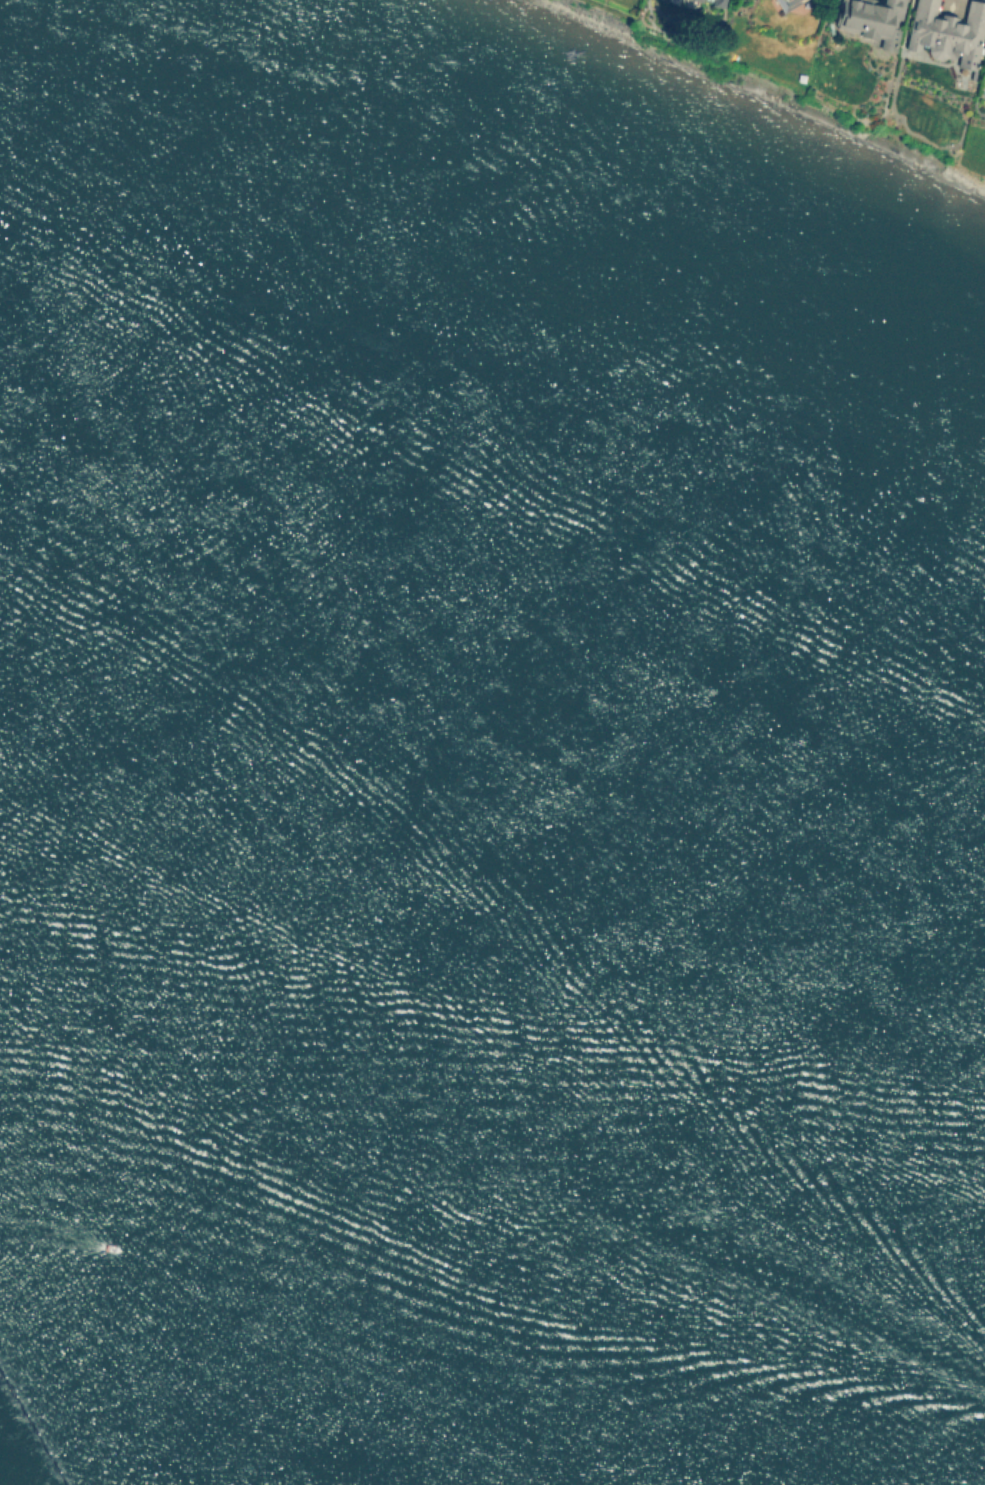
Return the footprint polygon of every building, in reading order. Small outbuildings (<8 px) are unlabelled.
[(780,9),(795,0),(775,0),(780,9)] [(835,29),(881,35),(879,49),(896,51),(904,0),(839,0),(835,29)] [(956,59),(955,65),(975,69),(984,17),(984,1),(978,0),(967,0),(964,18),(934,13),(936,0),(913,0),(904,50),(956,59)]
